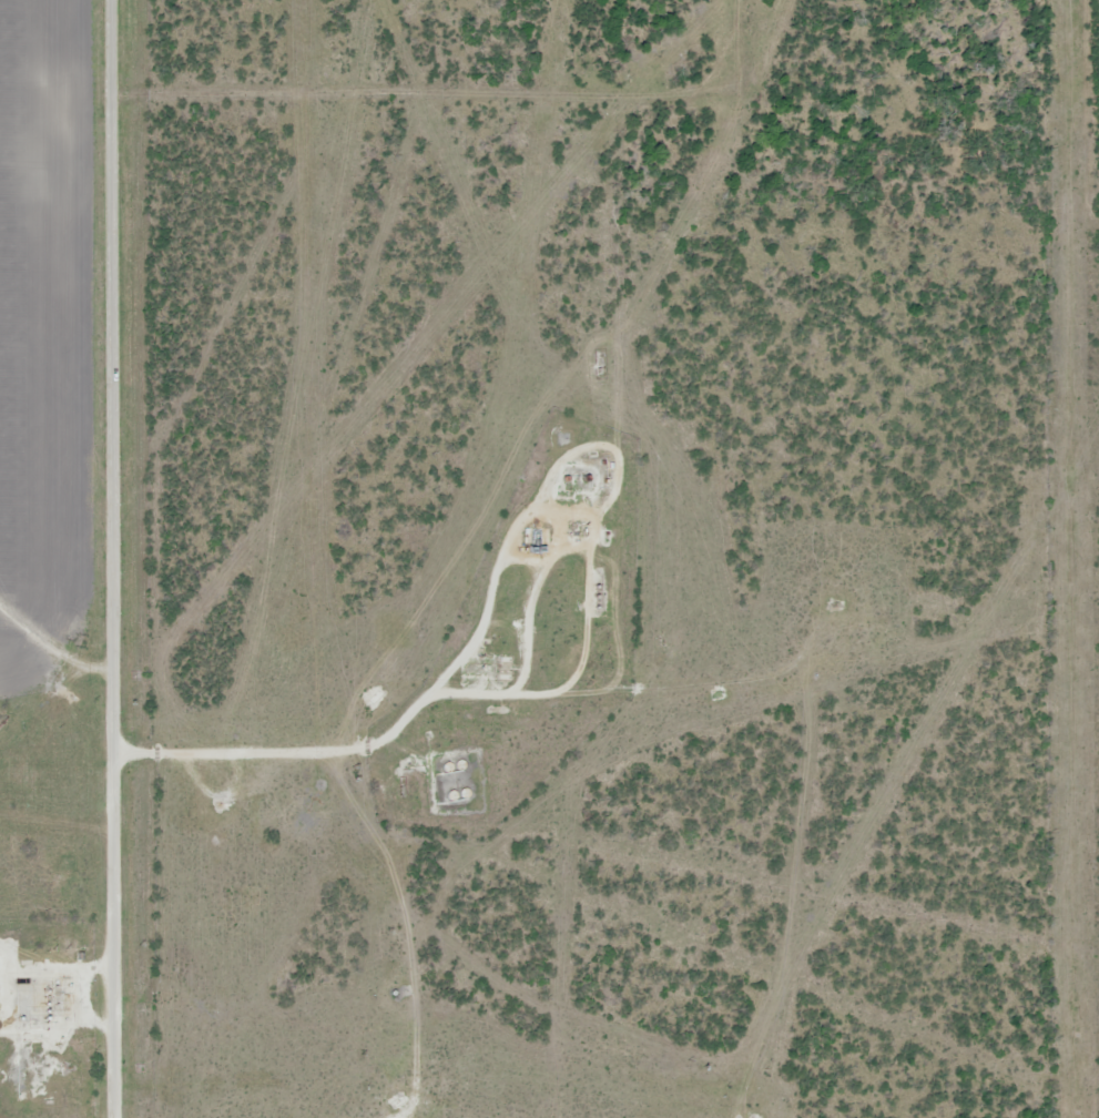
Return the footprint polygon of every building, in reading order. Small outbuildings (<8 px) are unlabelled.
[(538,530),(527,528),(525,546),(536,548),(538,530)] [(498,679),(507,679),(507,655),(498,655),(498,679)]
